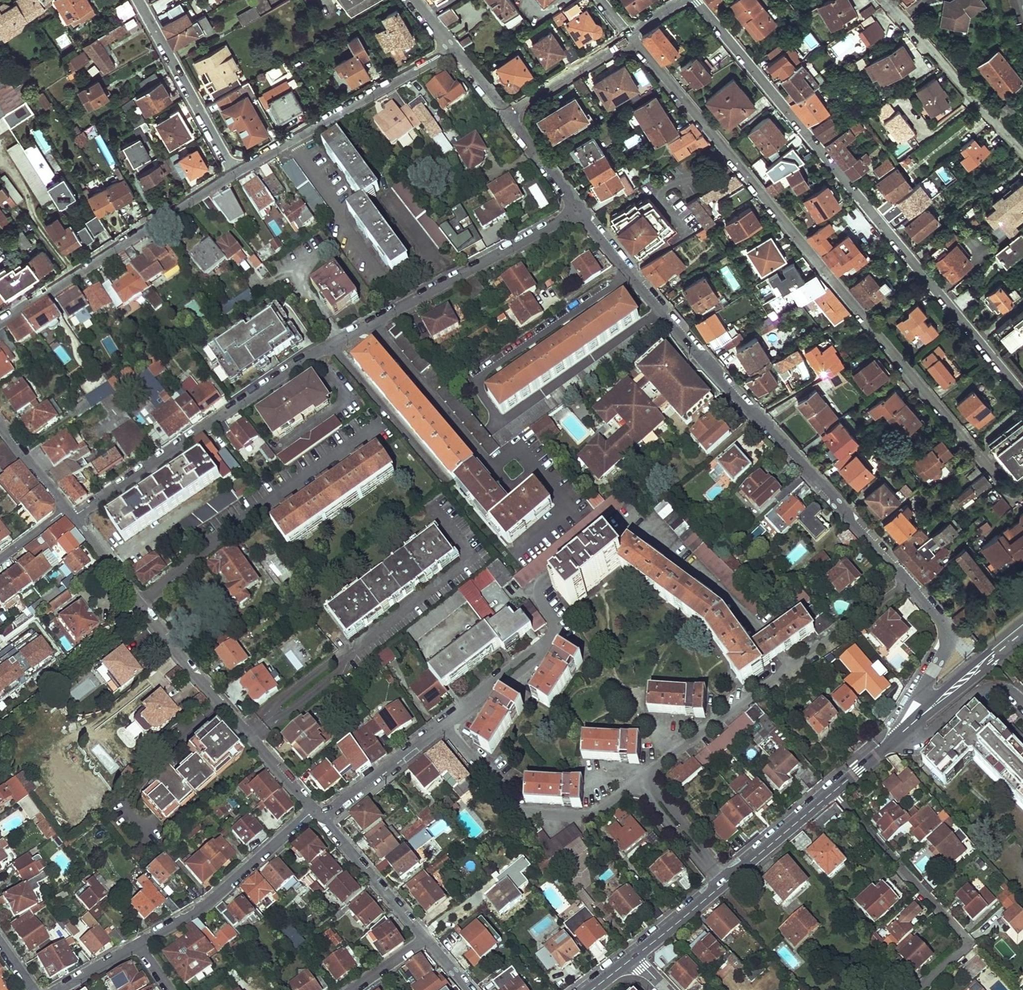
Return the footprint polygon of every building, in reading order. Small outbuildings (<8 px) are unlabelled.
[(2,41),(21,30),(27,18),(51,3),(50,0),(12,0),(13,2),(8,5),(3,1),(0,4),(0,38),(2,41)] [(72,27),(96,12),(88,0),(65,0),(58,5),(72,27)] [(113,8),(121,21),(134,13),(127,0),(113,8)] [(155,14),(171,5),(168,0),(156,0),(150,4),(155,14)] [(260,15),(271,9),(267,0),(252,0),(255,6),(260,15)] [(350,14),(375,0),(338,0),(350,14)] [(509,27),(522,17),(510,0),(490,0),(509,27)] [(591,0),(577,0),(563,9),(569,17),(593,2),(591,0)] [(633,13),(648,0),(624,0),(633,13)] [(712,8),(717,5),(715,2),(718,0),(706,0),(712,8)] [(756,0),(736,0),(728,7),(743,24),(747,20),(760,37),(775,24),(771,20),(777,15),(770,6),(765,11),(756,0)] [(830,28),(840,22),(838,20),(854,11),(848,0),(828,0),(817,6),(830,28)] [(949,6),(944,5),(942,14),(948,15),(947,27),(966,30),(968,16),(984,4),(981,0),(951,0),(950,1),(949,6)] [(171,17),(183,10),(178,2),(166,8),(171,17)] [(875,9),(871,4),(866,8),(870,13),(875,9)] [(236,16),(241,26),(260,15),(255,6),(236,16)] [(374,33),(385,52),(401,42),(403,46),(415,39),(397,7),(380,17),(386,26),(374,33)] [(438,15),(447,26),(459,17),(451,8),(438,15)] [(866,8),(859,12),(863,18),(870,13),(866,8)] [(191,21),(185,10),(183,10),(171,17),(158,24),(164,35),(191,21)] [(566,18),(561,11),(553,16),(558,24),(566,18)] [(567,23),(580,42),(594,33),(599,33),(601,32),(603,29),(602,26),(600,23),(598,23),(595,23),(586,11),(567,23)] [(164,35),(171,47),(199,32),(200,35),(212,28),(204,13),(191,21),(164,35)] [(743,24),(756,40),(760,37),(747,20),(743,24)] [(883,32),(875,20),(859,31),(866,43),(883,32)] [(122,22),(111,28),(116,37),(127,30),(122,22)] [(642,38),(663,63),(684,49),(682,45),(676,49),(657,27),(643,36),(642,38)] [(103,72),(115,65),(102,45),(116,37),(111,28),(81,45),(103,72)] [(564,50),(572,62),(580,57),(570,42),(563,47),(551,30),(532,43),(545,63),(564,50)] [(1008,41),(1004,44),(1009,49),(1020,40),(1018,33),(1008,41)] [(343,73),(350,86),(370,75),(361,60),(369,56),(357,34),(346,40),(353,52),(332,63),(339,75),(343,73)] [(464,47),(469,55),(479,48),(473,40),(464,47)] [(767,54),(772,60),(788,47),(783,41),(767,54)] [(206,71),(221,97),(230,92),(241,86),(233,70),(236,68),(230,57),(232,56),(225,45),(194,63),(200,74),(206,71)] [(797,55),(790,45),(788,47),(772,60),(767,64),(774,72),(777,70),(782,76),(799,62),(795,57),(797,55)] [(902,45),(870,65),(883,84),(914,64),(902,45)] [(979,65),(1004,96),(1022,81),(998,49),(979,65)] [(72,61),(76,69),(89,61),(85,54),(72,61)] [(516,87),(517,85),(531,74),(517,54),(498,67),(501,72),(498,75),(503,82),(506,83),(505,85),(505,87),(506,89),(509,90),(512,90),(514,89),(516,87)] [(690,80),(695,87),(712,76),(696,56),(681,69),(686,74),(690,80)] [(782,76),(787,82),(785,84),(791,91),(785,96),(791,103),(811,89),(825,81),(817,72),(812,77),(807,69),(812,65),(805,57),(799,62),(782,76)] [(0,64),(0,88),(11,81),(0,64)] [(807,69),(812,77),(817,72),(812,65),(807,69)] [(594,85),(608,106),(637,88),(622,66),(606,76),(604,73),(595,79),(597,82),(594,85)] [(641,86),(649,82),(641,69),(634,73),(641,86)] [(139,84),(144,90),(159,79),(154,73),(139,84)] [(428,91),(443,111),(467,94),(467,90),(463,84),(461,83),(454,88),(446,77),(428,91)] [(935,77),(916,90),(924,101),(922,103),(932,116),(949,104),(944,97),(940,91),(944,89),(935,77)] [(580,78),(573,83),(581,95),(589,91),(580,78)] [(708,100),(718,112),(743,91),(734,80),(708,100)] [(136,96),(145,112),(170,98),(160,81),(136,96)] [(108,98),(98,82),(87,88),(80,92),(89,109),(96,105),(108,98)] [(268,102),(281,124),(304,112),(290,89),(289,90),(285,85),(266,95),(269,101),(268,102)] [(791,103),(808,123),(827,112),(811,89),(791,103)] [(664,111),(649,90),(629,103),(643,124),(664,111)] [(52,105),(43,91),(37,95),(46,109),(52,105)] [(718,112),(728,125),(754,103),(743,91),(718,112)] [(236,123),(247,143),(268,133),(246,96),(241,98),(238,95),(234,97),(230,92),(221,97),(218,99),(223,110),(222,110),(231,126),(236,123)] [(427,104),(420,96),(407,106),(422,125),(444,156),(453,150),(423,107),(427,104)] [(574,97),(557,108),(569,128),(587,116),(574,97)] [(122,105),(127,111),(136,106),(132,99),(122,105)] [(2,116),(10,128),(34,113),(26,100),(6,113),(2,116)] [(1008,101),(998,110),(1004,117),(1015,109),(1008,101)] [(885,102),(873,111),(896,143),(911,133),(897,112),(894,114),(885,102)] [(422,125),(407,106),(399,112),(393,103),(386,108),(388,112),(374,121),(391,145),(397,141),(398,142),(422,125)] [(557,108),(537,120),(550,140),(569,128),(557,108)] [(156,124),(169,147),(189,136),(180,121),(183,120),(178,111),(156,124)] [(664,111),(643,124),(656,144),(665,138),(675,133),(670,125),(672,123),(664,111)] [(130,122),(134,128),(140,125),(146,121),(142,115),(130,122)] [(749,132),(766,153),(784,137),(768,115),(749,132)] [(10,128),(2,116),(0,117),(0,134),(10,128)] [(813,129),(825,144),(850,127),(847,124),(841,128),(838,125),(835,127),(830,118),(813,129)] [(140,125),(144,131),(150,128),(146,121),(140,125)] [(852,131),(850,127),(825,144),(844,166),(856,158),(843,143),(863,128),(858,121),(855,123),(858,127),(852,131)] [(665,138),(678,159),(696,147),(697,148),(709,141),(703,135),(686,145),(684,143),(701,133),(692,122),(690,123),(675,133),(665,138)] [(850,127),(852,131),(858,127),(855,123),(850,127)] [(76,136),(79,145),(88,142),(85,133),(76,136)] [(349,211),(393,271),(409,260),(365,201),(378,189),(338,134),(323,145),(363,199),(349,211)] [(439,159),(443,165),(459,155),(472,175),(483,169),(484,166),(485,164),(486,161),(486,157),(484,153),(489,150),(479,134),(453,150),(444,156),(439,159)] [(602,151),(592,136),(570,149),(576,158),(579,156),(584,163),(602,151)] [(138,165),(141,172),(154,165),(139,138),(120,149),(131,168),(138,165)] [(964,152),(973,163),(988,151),(981,143),(978,146),(972,138),(960,148),(964,152)] [(7,148),(48,214),(60,207),(47,187),(44,182),(24,149),(19,141),(7,148)] [(24,149),(44,182),(52,177),(55,175),(35,142),(24,149)] [(547,154),(554,161),(565,153),(560,146),(547,154)] [(196,150),(180,160),(176,153),(169,157),(173,164),(183,178),(189,175),(191,176),(207,166),(196,150)] [(584,163),(596,182),(614,171),(602,151),(584,163)] [(856,158),(844,166),(852,177),(867,166),(863,162),(869,158),(864,152),(856,158)] [(969,166),(973,163),(964,152),(960,156),(969,166)] [(907,155),(899,161),(903,165),(911,159),(907,155)] [(888,156),(882,160),(884,162),(873,171),(878,177),(894,165),(888,156)] [(138,175),(144,185),(168,171),(176,182),(183,178),(173,164),(169,157),(154,165),(141,172),(138,175)] [(281,167),(316,216),(326,208),(291,159),(281,167)] [(105,188),(116,207),(134,196),(118,166),(115,169),(120,180),(105,188)] [(807,185),(795,166),(777,178),(777,179),(766,187),(771,194),(783,186),(791,182),(797,191),(807,185)] [(910,185),(897,168),(877,183),(888,198),(877,207),(881,213),(902,197),(899,194),(910,185)] [(623,186),(626,192),(633,188),(624,174),(618,178),(614,171),(596,182),(592,184),(601,199),(623,186)] [(742,182),(735,174),(717,185),(701,194),(694,199),(686,204),(705,227),(713,222),(708,216),(712,212),(706,205),(742,182)] [(259,181),(273,200),(280,195),(267,175),(259,181)] [(17,205),(22,200),(4,176),(0,179),(0,183),(1,185),(9,196),(16,204),(17,205)] [(77,196),(65,176),(55,183),(52,177),(44,182),(47,187),(60,207),(77,196)] [(497,201),(502,211),(521,198),(511,179),(491,191),(497,201)] [(392,188),(442,251),(450,244),(440,230),(402,181),(401,180),(392,188)] [(1021,180),(1003,195),(1001,194),(992,202),(995,206),(985,214),(993,224),(997,220),(1006,230),(1013,223),(1022,215),(1022,182),(1021,180)] [(243,191),(262,220),(269,216),(271,213),(271,211),(270,208),(276,204),(273,200),(259,181),(243,191)] [(930,199),(918,184),(881,213),(888,222),(904,209),(910,215),(930,199)] [(1,185),(0,186),(0,202),(6,198),(13,206),(16,204),(9,196),(1,185)] [(805,201),(817,219),(838,205),(826,186),(805,201)] [(116,207),(105,188),(90,196),(86,189),(83,191),(97,215),(98,216),(116,207)] [(930,199),(927,202),(932,208),(945,196),(940,191),(930,199)] [(220,213),(231,225),(245,216),(232,195),(224,200),(219,192),(209,199),(220,213)] [(670,225),(646,198),(634,206),(632,202),(621,211),(620,209),(608,217),(611,220),(608,223),(622,238),(624,235),(628,239),(625,242),(638,257),(647,248),(648,249),(663,238),(660,234),(670,225)] [(203,202),(215,217),(220,213),(209,199),(203,202)] [(475,214),(484,229),(505,215),(502,211),(497,201),(475,214)] [(309,213),(303,204),(285,217),(297,233),(315,219),(311,212),(309,213)] [(467,219),(459,206),(450,211),(455,220),(440,230),(456,256),(481,241),(472,227),(463,232),(458,225),(467,219)] [(726,223),(737,241),(761,226),(751,208),(726,223)] [(903,222),(917,239),(938,221),(930,211),(923,211),(915,218),(912,214),(910,215),(903,222)] [(97,215),(86,222),(94,235),(105,228),(98,216),(97,215)] [(969,223),(972,226),(978,221),(974,218),(969,223)] [(55,237),(63,251),(80,240),(76,234),(70,226),(64,231),(56,219),(46,227),(53,238),(55,237)] [(1019,230),(1013,223),(1006,230),(1011,237),(1019,230)] [(806,236),(837,273),(846,266),(852,261),(856,265),(865,257),(847,236),(833,247),(824,237),(832,230),(826,224),(806,236)] [(700,238),(709,234),(706,227),(697,231),(700,238)] [(80,240),(84,246),(92,240),(84,228),(76,234),(80,240)] [(994,252),(1006,265),(1022,251),(1022,233),(1020,229),(1019,230),(1011,237),(994,252)] [(15,244),(25,238),(20,232),(11,239),(15,244)] [(959,240),(953,233),(944,241),(931,252),(952,278),(971,262),(955,243),(959,240)] [(850,234),(847,236),(865,257),(868,255),(850,234)] [(216,247),(227,261),(233,257),(238,263),(245,258),(241,252),(242,250),(230,237),(216,247)] [(15,244),(20,252),(30,245),(25,238),(15,244)] [(748,251),(761,273),(778,262),(770,249),(773,246),(768,239),(748,251)] [(191,258),(207,278),(227,261),(216,247),(210,240),(202,246),(204,248),(191,258)] [(270,244),(275,252),(280,249),(275,241),(270,244)] [(145,284),(148,287),(150,285),(164,274),(158,265),(164,260),(165,261),(171,257),(163,246),(157,250),(154,246),(151,246),(146,251),(145,254),(147,257),(143,261),(132,248),(124,253),(132,262),(129,264),(145,284)] [(640,266),(656,286),(673,272),(675,274),(684,267),(670,248),(651,259),(640,266)] [(28,261),(38,275),(52,263),(42,251),(28,261)] [(124,253),(118,257),(132,276),(115,288),(107,294),(118,311),(127,305),(144,291),(148,288),(148,287),(145,284),(129,264),(132,262),(124,253)] [(574,280),(580,289),(602,274),(589,255),(573,267),(580,276),(574,280)] [(870,257),(868,255),(865,257),(856,265),(852,261),(846,266),(851,272),(870,257)] [(249,260),(257,269),(262,264),(254,256),(249,260)] [(173,262),(179,270),(184,266),(178,259),(173,262)] [(5,297),(13,291),(38,275),(28,261),(15,269),(12,265),(0,275),(0,291),(5,297)] [(1014,269),(1021,276),(1022,274),(1022,261),(1014,269)] [(782,272),(788,283),(802,273),(796,263),(782,272)] [(313,285),(335,314),(359,297),(337,267),(313,285)] [(509,303),(512,307),(529,295),(536,290),(522,268),(504,281),(515,298),(509,303)] [(848,287),(866,308),(891,288),(885,281),(879,285),(868,271),(848,287)] [(824,289),(815,273),(793,287),(802,302),(812,296),(824,289)] [(685,290),(697,310),(719,296),(706,276),(685,290)] [(463,285),(471,298),(484,290),(476,279),(463,285)] [(985,297),(988,301),(986,303),(992,311),(995,308),(998,312),(1020,294),(1014,288),(1007,294),(1002,288),(1005,285),(1003,283),(985,297)] [(115,288),(112,284),(104,289),(107,294),(115,288)] [(84,296),(95,313),(111,304),(99,286),(84,296)] [(142,295),(155,311),(164,303),(151,288),(142,295)] [(812,296),(835,325),(850,316),(827,288),(824,289),(812,296)] [(58,304),(70,321),(77,317),(82,325),(90,319),(89,317),(93,314),(77,290),(58,304)] [(471,298),(472,300),(479,297),(481,300),(488,296),(484,290),(471,298)] [(228,313),(230,315),(254,299),(249,291),(220,310),(224,316),(228,313)] [(738,298),(740,302),(751,296),(748,292),(738,298)] [(512,307),(524,326),(541,315),(529,295),(512,307)] [(740,302),(738,298),(736,299),(736,298),(696,322),(708,340),(710,339),(715,347),(723,342),(728,349),(738,343),(738,342),(739,342),(744,339),(740,333),(737,334),(735,331),(730,333),(727,329),(726,329),(718,316),(724,313),(730,321),(745,313),(744,312),(752,308),(747,300),(740,305),(739,303),(740,302)] [(489,392),(502,410),(638,318),(625,300),(489,392)] [(35,333),(37,335),(49,328),(51,331),(55,330),(58,328),(60,325),(58,322),(63,319),(50,301),(23,318),(35,333)] [(917,332),(924,340),(936,329),(929,321),(926,322),(921,316),(924,313),(916,301),(908,309),(908,314),(897,323),(905,333),(910,329),(915,335),(917,332)] [(451,307),(424,322),(435,341),(461,326),(451,307)] [(210,349),(234,386),(279,356),(275,350),(295,337),(277,310),(250,328),(247,325),(210,349)] [(1010,346),(1022,335),(1022,311),(1013,319),(1011,317),(996,330),(1010,346)] [(8,328),(18,344),(35,333),(23,318),(8,328)] [(758,325),(760,329),(772,322),(769,318),(758,325)] [(760,329),(762,333),(774,325),(772,322),(760,329)] [(391,333),(397,340),(404,334),(398,327),(391,333)] [(492,439),(499,448),(653,339),(646,329),(492,439)] [(11,354),(17,350),(4,331),(0,334),(0,342),(6,350),(8,349),(11,354)] [(178,337),(182,343),(189,338),(184,333),(178,337)] [(404,334),(397,340),(394,343),(421,373),(431,365),(404,334)] [(737,348),(753,375),(768,366),(773,363),(756,336),(737,348)] [(834,348),(825,337),(816,344),(815,342),(805,350),(825,376),(838,369),(842,366),(832,350),(834,348)] [(46,358),(48,360),(54,356),(45,346),(43,348),(48,356),(46,358)] [(594,411),(608,427),(619,417),(629,428),(607,446),(601,438),(579,457),(600,481),(666,423),(657,413),(668,404),(684,421),(712,396),(668,346),(639,372),(647,380),(637,389),(629,380),(594,411)] [(356,363),(457,481),(475,465),(375,347),(356,363)] [(773,363),(777,369),(781,368),(782,369),(802,357),(798,350),(797,348),(773,363)] [(938,391),(941,395),(955,384),(951,379),(952,377),(938,358),(940,357),(933,350),(922,360),(941,383),(935,389),(937,392),(938,391)] [(13,371),(0,351),(0,380),(13,371)] [(854,376),(867,391),(887,375),(874,360),(854,376)] [(149,369),(154,376),(165,369),(161,362),(153,367),(151,369),(149,369)] [(746,380),(758,394),(777,383),(768,366),(753,375),(746,380)] [(134,373),(138,378),(144,373),(141,369),(134,373)] [(153,416),(169,437),(189,422),(176,404),(172,398),(154,376),(149,369),(144,373),(138,378),(137,379),(136,380),(152,401),(151,403),(158,412),(153,416)] [(812,385),(815,389),(841,373),(838,369),(825,376),(812,385)] [(126,385),(127,386),(136,380),(137,379),(132,372),(114,385),(117,390),(126,385)] [(64,380),(71,389),(77,386),(70,376),(64,380)] [(197,388),(190,377),(179,386),(182,391),(182,390),(186,395),(197,388)] [(186,395),(200,413),(223,395),(210,378),(197,388),(186,395)] [(330,401),(314,378),(295,391),(284,397),(282,394),(278,397),(277,402),(259,413),(275,437),(278,435),(286,430),(285,428),(289,426),(290,427),(302,419),(315,411),(314,409),(319,407),(320,407),(328,402),(330,401)] [(30,404),(34,409),(39,405),(23,382),(5,394),(17,412),(30,404)] [(87,401),(92,408),(100,403),(112,396),(116,394),(109,384),(85,398),(87,401)] [(437,393),(490,456),(499,448),(492,439),(448,386),(447,385),(437,393)] [(284,397),(295,391),(293,387),(282,394),(284,397)] [(798,402),(822,432),(837,420),(830,410),(831,409),(815,389),(798,402)] [(200,413),(186,395),(182,390),(182,391),(172,398),(176,404),(189,422),(200,413)] [(883,409),(888,414),(905,401),(895,390),(884,399),(883,398),(869,408),(875,415),(883,409)] [(991,412),(973,391),(957,405),(971,422),(972,422),(976,426),(991,412)] [(83,437),(90,447),(112,432),(131,419),(112,396),(100,403),(109,413),(108,418),(83,437)] [(74,411),(79,417),(92,408),(87,401),(74,411)] [(888,414),(903,433),(919,420),(905,401),(888,414)] [(330,406),(328,402),(320,407),(319,407),(314,409),(315,411),(318,415),(330,406)] [(23,422),(32,434),(57,418),(48,406),(23,422)] [(343,428),(336,417),(278,457),(287,468),(343,428)] [(532,429),(542,444),(558,433),(547,418),(532,429)] [(131,419),(112,432),(120,446),(141,431),(131,419)] [(302,419),(290,427),(293,431),(305,423),(302,419)] [(699,448),(706,455),(729,435),(722,426),(719,429),(711,419),(692,435),(701,446),(699,448)] [(821,433),(840,455),(845,450),(856,442),(857,440),(838,419),(837,420),(822,432),(821,433)] [(228,435),(240,451),(259,438),(245,421),(232,431),(225,422),(219,427),(226,436),(228,435)] [(1017,472),(1022,467),(1022,440),(1020,436),(1022,434),(1015,425),(992,444),(1017,472)] [(286,430),(278,435),(281,438),(293,431),(290,427),(289,426),(285,428),(286,430)] [(43,450),(57,470),(87,449),(74,429),(43,450)] [(120,446),(127,457),(150,442),(141,431),(120,446)] [(229,489),(237,501),(249,492),(243,484),(238,486),(230,475),(232,474),(218,456),(219,455),(204,436),(195,442),(196,445),(203,454),(220,478),(229,489)] [(941,441),(917,461),(920,465),(915,469),(922,477),(927,473),(930,477),(930,476),(932,478),(935,478),(937,478),(938,477),(940,475),(940,473),(940,471),(939,469),(940,468),(937,465),(941,462),(952,454),(941,441)] [(3,474),(17,463),(9,453),(1,442),(0,443),(0,471),(3,474)] [(845,450),(849,455),(860,446),(856,442),(845,450)] [(275,454),(267,445),(263,448),(271,458),(275,454)] [(52,474),(61,487),(63,486),(84,471),(79,464),(94,454),(90,447),(87,449),(57,470),(52,474)] [(273,523),(290,544),(395,472),(380,449),(273,523)] [(834,461),(857,487),(873,473),(856,455),(852,458),(849,455),(845,450),(840,455),(834,461)] [(718,468),(735,485),(753,469),(737,451),(718,468)] [(109,517),(126,542),(220,478),(203,454),(109,517)] [(102,471),(110,466),(104,457),(84,471),(63,486),(77,506),(87,498),(78,485),(93,474),(96,478),(103,473),(102,471)] [(0,478),(0,480),(36,525),(52,512),(53,508),(43,496),(26,474),(17,463),(3,474),(0,478)] [(457,481),(508,542),(552,504),(536,485),(511,507),(475,465),(457,481)] [(978,469),(967,478),(971,484),(983,475),(978,469)] [(742,492),(760,511),(781,492),(763,473),(742,492)] [(989,483),(983,475),(971,484),(955,498),(961,503),(966,509),(975,500),(970,495),(976,490),(977,492),(989,483)] [(776,499),(782,505),(792,495),(804,485),(798,478),(776,499)] [(869,501),(881,515),(903,495),(898,490),(894,494),(882,482),(866,497),(869,501)] [(792,495),(797,501),(810,490),(804,485),(792,495)] [(984,496),(992,506),(1002,498),(994,488),(984,496)] [(178,525),(187,536),(191,533),(237,501),(229,489),(178,525)] [(514,577),(522,588),(629,501),(620,491),(612,497),(595,511),(514,577)] [(596,509),(604,498),(593,491),(586,502),(596,509)] [(1002,498),(992,506),(991,506),(999,516),(1010,507),(1002,498)] [(866,504),(877,518),(881,515),(869,501),(866,504)] [(655,511),(757,618),(765,608),(739,580),(721,561),(688,528),(665,502),(655,511)] [(770,522),(775,529),(783,522),(791,531),(798,524),(805,517),(791,502),(770,522)] [(962,513),(965,517),(978,506),(974,502),(962,513)] [(906,505),(901,510),(907,517),(912,511),(906,505)] [(803,537),(813,547),(829,532),(818,519),(821,517),(814,509),(805,517),(798,524),(807,534),(803,537)] [(883,523),(901,543),(917,529),(907,517),(901,510),(900,509),(883,523)] [(1020,515),(1020,520),(1010,529),(1009,527),(998,536),(997,535),(981,547),(995,564),(1003,557),(1006,559),(1012,555),(1019,555),(1019,553),(1022,553),(1022,513),(1020,515)] [(919,528),(922,531),(936,518),(934,516),(919,528)] [(68,524),(64,519),(40,536),(45,543),(39,548),(34,541),(21,549),(28,557),(33,562),(46,552),(56,543),(73,530),(68,524)] [(982,534),(992,526),(987,519),(977,527),(982,534)] [(908,567),(913,571),(933,556),(926,547),(934,539),(940,545),(956,532),(949,523),(917,549),(903,561),(908,567)] [(898,555),(903,561),(917,549),(911,543),(915,540),(918,543),(926,536),(922,531),(919,528),(917,529),(901,543),(893,550),(898,555)] [(56,543),(67,557),(75,550),(84,543),(78,536),(73,530),(56,543)] [(836,539),(847,552),(860,545),(847,531),(836,539)] [(430,537),(449,561),(455,556),(436,532),(430,537)] [(336,609),(355,633),(388,607),(389,608),(395,604),(394,603),(413,588),(414,589),(419,585),(419,584),(449,561),(430,537),(418,545),(416,544),(414,546),(415,547),(336,609)] [(555,588),(572,609),(588,597),(586,594),(619,568),(708,632),(739,675),(736,677),(742,685),(764,670),(763,668),(773,661),(814,633),(817,636),(832,624),(823,616),(809,624),(802,616),(761,645),(751,651),(725,615),(709,603),(711,600),(705,595),(702,599),(661,568),(663,565),(657,560),(654,563),(631,547),(621,559),(609,544),(590,560),(588,557),(578,564),(581,567),(555,588)] [(237,600),(240,606),(250,598),(246,592),(259,584),(234,549),(213,564),(221,576),(223,575),(232,587),(228,591),(235,601),(237,600)] [(954,557),(985,592),(994,585),(964,549),(954,557)] [(61,562),(72,576),(86,564),(75,550),(67,557),(61,562)] [(133,570),(145,586),(153,581),(153,582),(162,576),(161,575),(178,562),(169,552),(165,554),(163,550),(133,570)] [(29,584),(31,587),(57,565),(46,552),(33,562),(28,557),(16,566),(29,584)] [(739,580),(745,573),(728,555),(721,561),(739,580)] [(809,565),(816,575),(831,564),(824,555),(809,565)] [(918,578),(923,583),(936,571),(930,564),(936,559),(933,556),(913,571),(918,578)] [(498,561),(489,569),(496,580),(501,587),(512,578),(498,561)] [(821,586),(834,601),(844,592),(846,593),(861,581),(846,564),(821,586)] [(2,577),(15,596),(29,584),(16,566),(2,577)] [(500,646),(505,651),(533,631),(525,620),(516,626),(509,617),(499,623),(479,594),(496,580),(489,569),(461,590),(468,601),(488,628),(500,646)] [(3,611),(18,600),(15,596),(2,577),(0,579),(0,606),(1,607),(3,611)] [(66,593),(73,588),(68,582),(61,587),(66,593)] [(42,600),(47,606),(61,596),(53,586),(39,597),(42,600)] [(43,610),(47,615),(52,611),(53,613),(70,599),(70,598),(77,593),(73,588),(66,593),(61,596),(47,606),(43,610)] [(788,596),(798,612),(810,602),(797,589),(788,596)] [(407,633),(415,643),(468,601),(461,590),(407,633)] [(32,607),(37,614),(43,610),(47,606),(42,600),(32,607)] [(57,619),(74,643),(97,626),(79,601),(57,619)] [(533,631),(535,633),(545,626),(528,602),(518,610),(525,620),(533,631)] [(809,624),(823,616),(815,607),(802,616),(809,624)] [(330,614),(349,637),(355,633),(336,609),(330,614)] [(953,618),(959,625),(970,616),(965,609),(953,618)] [(23,619),(21,615),(12,623),(15,627),(17,628),(26,622),(23,619)] [(874,635),(893,654),(910,636),(893,618),(874,635)] [(2,636),(4,638),(17,628),(15,627),(2,636)] [(432,671),(445,690),(500,646),(488,628),(432,671)] [(0,663),(0,694),(54,656),(39,636),(34,639),(29,632),(17,641),(19,643),(0,656),(0,662),(0,663)] [(217,650),(231,637),(226,632),(211,644),(217,650)] [(850,642),(853,648),(865,640),(861,635),(850,642)] [(219,653),(231,671),(248,659),(235,640),(219,653)] [(377,658),(386,669),(398,660),(389,647),(377,658)] [(100,664),(119,687),(140,671),(120,648),(100,664)] [(557,659),(532,698),(551,708),(576,670),(578,671),(583,663),(562,648),(556,658),(557,659)] [(844,671),(857,689),(866,682),(865,680),(877,672),(866,656),(844,671)] [(829,663),(836,671),(841,667),(834,659),(829,663)] [(240,685),(255,704),(277,688),(259,663),(245,673),(248,679),(240,685)] [(171,684),(183,673),(177,666),(164,676),(171,684)] [(415,692),(427,709),(448,695),(445,690),(432,671),(424,677),(426,679),(423,682),(425,685),(415,692)] [(650,691),(648,712),(694,714),(694,717),(705,717),(706,692),(696,692),(695,694),(650,691)] [(832,702),(845,716),(854,708),(853,706),(857,702),(845,691),(832,702)] [(138,717),(152,733),(174,714),(167,705),(170,702),(165,695),(160,698),(157,693),(141,707),(144,712),(138,717)] [(188,703),(194,710),(206,700),(200,693),(188,703)] [(498,704),(474,743),(492,754),(517,715),(518,716),(524,708),(502,695),(496,703),(498,704)] [(758,706),(761,710),(769,705),(765,701),(758,706)] [(803,720),(820,739),(828,731),(826,728),(836,718),(822,703),(803,720)] [(385,732),(388,738),(412,721),(399,705),(367,727),(374,739),(385,732)] [(677,783),(682,788),(710,765),(729,748),(739,740),(737,738),(758,720),(763,715),(764,714),(761,710),(758,706),(756,705),(729,729),(730,730),(684,770),(682,768),(670,778),(675,784),(677,783)] [(1022,809),(1022,751),(1019,746),(1022,743),(1022,736),(1014,727),(1006,734),(1000,729),(998,731),(977,708),(925,761),(946,784),(971,757),(1022,809)] [(789,743),(777,729),(776,730),(763,715),(758,720),(768,731),(767,732),(765,730),(754,739),(759,746),(775,765),(765,773),(781,790),(788,783),(786,779),(798,767),(783,748),(789,743)] [(318,729),(310,721),(305,724),(303,721),(284,738),(292,748),(294,747),(298,752),(301,749),(309,758),(329,740),(330,736),(325,730),(319,728),(318,729)] [(135,739),(142,733),(133,723),(126,729),(135,739)] [(141,796),(163,821),(177,808),(175,805),(190,793),(192,795),(211,776),(210,774),(226,761),(229,764),(240,754),(213,723),(186,747),(194,756),(173,774),(166,766),(151,779),(155,783),(141,796)] [(351,738),(370,766),(386,756),(374,739),(367,727),(351,738)] [(340,779),(346,786),(358,776),(358,775),(370,766),(351,738),(349,734),(345,737),(347,741),(339,748),(346,759),(332,769),(340,779)] [(585,737),(583,759),(628,762),(628,764),(639,764),(640,738),(630,738),(630,740),(585,737)] [(477,788),(443,747),(427,760),(442,778),(449,773),(460,787),(454,792),(461,801),(477,788)] [(309,758),(301,749),(298,752),(305,761),(309,758)] [(411,772),(426,791),(442,778),(427,760),(411,772)] [(321,783),(327,790),(340,779),(332,769),(327,763),(310,777),(317,786),(321,783)] [(922,785),(911,772),(900,781),(897,783),(894,780),(884,788),(898,804),(916,789),(917,790),(922,785)] [(259,800),(262,803),(277,791),(263,774),(247,788),(259,800)] [(17,804),(27,796),(26,795),(21,787),(14,779),(0,789),(0,803),(11,796),(17,804)] [(529,781),(526,802),(572,805),(572,808),(583,808),(585,782),(574,781),(574,784),(529,781)] [(741,799),(755,814),(773,797),(759,782),(741,799)] [(317,786),(324,793),(327,790),(321,783),(317,786)] [(21,787),(26,795),(30,793),(25,784),(21,787)] [(264,805),(276,820),(291,806),(277,791),(262,803),(259,805),(261,808),(264,805)] [(738,833),(736,831),(752,816),(737,799),(721,814),(723,816),(711,828),(726,845),(738,833)] [(247,810),(250,813),(259,805),(262,803),(259,800),(247,810)] [(227,813),(219,803),(211,810),(219,820),(227,813)] [(431,814),(437,820),(449,811),(445,805),(441,807),(438,803),(429,810),(431,814)] [(874,822),(891,839),(910,822),(912,821),(908,816),(905,812),(902,814),(894,804),(874,822)] [(353,817),(365,833),(381,820),(370,805),(353,817)] [(812,825),(823,837),(847,817),(836,805),(812,825)] [(938,818),(929,807),(920,814),(912,821),(910,822),(918,831),(914,834),(923,844),(944,825),(943,825),(951,818),(946,812),(938,818)] [(920,814),(916,810),(908,816),(912,821),(920,814)] [(38,816),(50,834),(53,832),(40,814),(38,816)] [(231,829),(244,844),(260,830),(248,814),(231,829)] [(402,837),(408,844),(423,831),(437,820),(431,814),(421,822),(419,821),(402,837)] [(518,824),(548,862),(581,838),(582,837),(574,826),(550,844),(537,826),(533,830),(524,818),(518,824)] [(607,831),(624,854),(643,839),(639,834),(642,832),(631,818),(626,822),(629,826),(624,830),(618,822),(607,831)] [(967,851),(962,846),(970,839),(962,830),(954,836),(950,831),(951,828),(956,824),(951,818),(943,825),(944,825),(945,827),(930,840),(935,847),(932,850),(937,856),(941,853),(946,859),(952,854),(957,860),(967,851)] [(192,827),(196,832),(201,827),(197,823),(192,827)] [(523,830),(518,824),(507,832),(513,839),(523,830)] [(364,840),(381,861),(397,848),(385,832),(387,831),(383,825),(364,840)] [(185,833),(189,839),(196,832),(192,827),(185,833)] [(429,839),(423,831),(408,844),(404,847),(404,848),(386,862),(385,861),(376,868),(380,873),(389,866),(401,881),(419,866),(410,856),(421,847),(420,846),(429,839)] [(303,859),(308,865),(326,850),(309,832),(293,847),(298,853),(295,855),(301,862),(303,859)] [(788,846),(797,855),(813,842),(804,832),(788,846)] [(652,847),(659,841),(654,835),(647,841),(652,847)] [(62,843),(65,847),(75,839),(72,836),(62,843)] [(555,870),(557,872),(587,849),(581,842),(584,841),(581,838),(548,862),(555,870)] [(233,855),(219,839),(201,855),(215,871),(233,855)] [(808,856),(828,879),(846,863),(827,842),(818,849),(817,848),(808,856)] [(162,850),(173,862),(180,857),(169,845),(162,850)] [(146,869),(160,886),(177,871),(163,854),(146,869)] [(215,873),(200,854),(194,859),(191,855),(183,861),(202,883),(215,873)] [(952,854),(946,859),(951,865),(957,860),(952,854)] [(13,864),(24,883),(34,877),(48,870),(40,858),(36,858),(32,860),(28,855),(13,864)] [(344,872),(329,855),(311,870),(326,886),(344,872)] [(652,871),(667,888),(685,871),(671,856),(652,871)] [(262,875),(276,891),(293,878),(278,861),(262,875)] [(407,889),(427,915),(447,898),(430,877),(444,865),(440,861),(407,889)] [(547,876),(555,870),(548,862),(541,869),(547,876)] [(807,884),(789,863),(767,882),(778,896),(774,899),(780,907),(784,903),(807,884)] [(34,877),(37,882),(57,871),(54,866),(48,870),(34,877)] [(361,890),(346,873),(330,886),(344,904),(361,890)] [(270,895),(276,902),(279,898),(259,875),(243,889),(257,905),(270,895)] [(105,895),(93,881),(88,876),(83,879),(87,884),(75,894),(80,900),(89,910),(106,896),(105,895)] [(93,881),(105,895),(108,893),(103,885),(104,884),(98,876),(93,881)] [(14,918),(30,909),(36,905),(28,890),(37,884),(37,882),(34,877),(24,883),(25,884),(0,898),(0,907),(6,905),(14,918)] [(165,901),(143,877),(136,883),(143,892),(130,904),(144,919),(163,903),(172,913),(178,910),(168,898),(165,901)] [(679,883),(688,894),(693,890),(684,879),(679,883)] [(486,898),(500,917),(522,899),(508,881),(486,898)] [(309,888),(317,898),(324,892),(315,882),(309,888)] [(1002,904),(1013,894),(1003,885),(1000,887),(1005,892),(997,900),(1002,904)] [(609,904),(623,922),(643,906),(628,888),(609,904)] [(995,900),(987,890),(978,897),(970,888),(958,897),(969,909),(966,912),(974,920),(995,900)] [(856,906),(875,925),(898,904),(883,889),(875,896),(872,892),(856,906)] [(590,912),(603,928),(607,925),(591,907),(594,905),(583,891),(576,895),(587,909),(590,912)] [(350,911),(366,928),(381,915),(366,896),(362,899),(359,897),(350,905),(352,908),(350,911)] [(1018,936),(1022,931),(1022,914),(1016,907),(1020,903),(1013,896),(1003,904),(1009,911),(1002,918),(1018,936)] [(232,925),(235,929),(247,920),(252,925),(259,920),(260,921),(264,918),(246,898),(232,910),(225,900),(218,907),(232,925)] [(30,909),(33,914),(47,906),(43,902),(36,905),(30,909)] [(645,910),(655,922),(663,916),(652,904),(645,910)] [(335,916),(337,919),(348,909),(346,906),(335,916)] [(587,915),(590,912),(587,909),(575,917),(579,921),(587,915)] [(707,924),(723,941),(739,926),(724,909),(707,924)] [(921,915),(916,909),(894,928),(893,927),(887,932),(888,934),(892,939),(885,945),(892,952),(913,934),(907,927),(921,915)] [(587,915),(605,937),(608,935),(603,928),(590,912),(587,915)] [(780,932),(795,949),(819,928),(804,912),(780,932)] [(840,918),(844,923),(851,916),(848,912),(840,918)] [(10,925),(28,952),(37,946),(46,940),(28,913),(10,925)] [(82,941),(92,954),(108,940),(98,927),(98,926),(89,914),(84,918),(93,930),(82,941)] [(605,937),(587,915),(579,921),(575,917),(565,926),(573,937),(576,935),(588,950),(605,937)] [(386,918),(359,940),(361,943),(372,934),(377,940),(373,943),(383,957),(403,943),(386,918)] [(201,934),(206,930),(198,920),(192,923),(197,930),(201,934)] [(292,952),(297,949),(304,942),(291,927),(294,925),(291,921),(276,934),(292,952)] [(197,930),(192,923),(185,927),(191,935),(197,930)] [(66,930),(71,936),(77,932),(70,924),(65,928),(66,930)] [(235,929),(232,925),(215,941),(206,930),(201,934),(212,948),(217,953),(217,954),(221,951),(219,950),(238,933),(238,932),(235,929)] [(462,938),(482,961),(496,947),(478,925),(462,938)] [(51,931),(54,936),(60,933),(57,928),(51,931)] [(239,935),(242,938),(246,934),(242,929),(238,932),(238,933),(239,935)] [(54,936),(59,944),(62,943),(70,938),(71,936),(66,930),(60,933),(54,936)] [(116,947),(124,942),(114,930),(107,936),(116,947)] [(201,934),(197,930),(191,935),(163,954),(185,986),(213,967),(208,959),(202,963),(198,958),(212,948),(201,934)] [(886,936),(880,930),(873,937),(878,943),(886,936)] [(325,934),(329,939),(333,936),(328,931),(325,934)] [(545,948),(562,970),(571,963),(569,961),(578,953),(564,934),(545,948)] [(329,939),(335,946),(340,942),(335,936),(333,936),(329,939)] [(900,956),(916,973),(932,958),(913,936),(897,950),(901,955),(900,956)] [(745,977),(751,983),(765,972),(764,970),(759,965),(748,974),(729,953),(727,956),(710,938),(694,953),(710,971),(721,961),(725,966),(729,963),(742,978),(745,977)] [(46,940),(37,946),(42,954),(52,948),(46,940)] [(37,958),(49,979),(74,965),(62,943),(59,944),(52,948),(42,954),(37,958)] [(202,963),(208,959),(217,953),(212,948),(198,958),(202,963)] [(324,963),(336,981),(361,964),(349,949),(348,948),(344,951),(343,950),(324,963)] [(962,968),(973,980),(988,966),(978,954),(962,968)] [(406,967),(418,984),(434,972),(422,955),(406,967)] [(759,965),(764,970),(775,961),(770,956),(759,965)] [(685,989),(702,989),(703,989),(697,982),(703,975),(699,969),(700,967),(695,963),(694,965),(688,959),(671,975),(685,989)] [(114,989),(137,989),(146,985),(140,976),(137,977),(130,966),(107,978),(114,989)] [(227,971),(242,989),(248,984),(233,967),(227,971)] [(292,989),(324,989),(327,988),(320,978),(313,982),(305,971),(298,970),(298,977),(300,979),(290,987),(292,989)] [(495,982),(501,989),(525,989),(510,970),(495,982)] [(456,987),(450,981),(439,987),(433,978),(414,989),(452,989),(456,987)]
